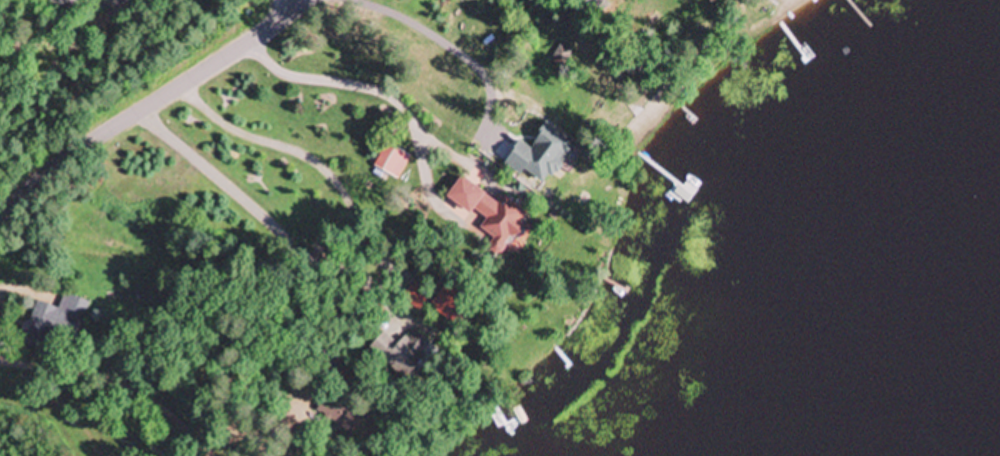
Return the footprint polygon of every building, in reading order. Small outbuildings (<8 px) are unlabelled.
[(552,58),(563,65),(570,52),(560,46),(552,58)] [(518,142),(505,163),(546,190),(575,145),(546,126),(531,150),(518,142)] [(373,166),(397,181),(411,158),(386,143),(373,166)] [(529,213),(503,195),(498,202),(461,176),(447,196),(484,222),(479,228),(493,238),(488,246),(499,255),(529,213)] [(59,308),(35,301),(28,325),(77,339),(88,300),(63,294),(59,308)] [(460,315),(457,297),(444,299),(446,316),(460,315)] [(405,378),(433,347),(413,329),(399,345),(383,331),(370,346),(405,378)] [(316,411),(350,433),(363,413),(328,391),(316,411)]
